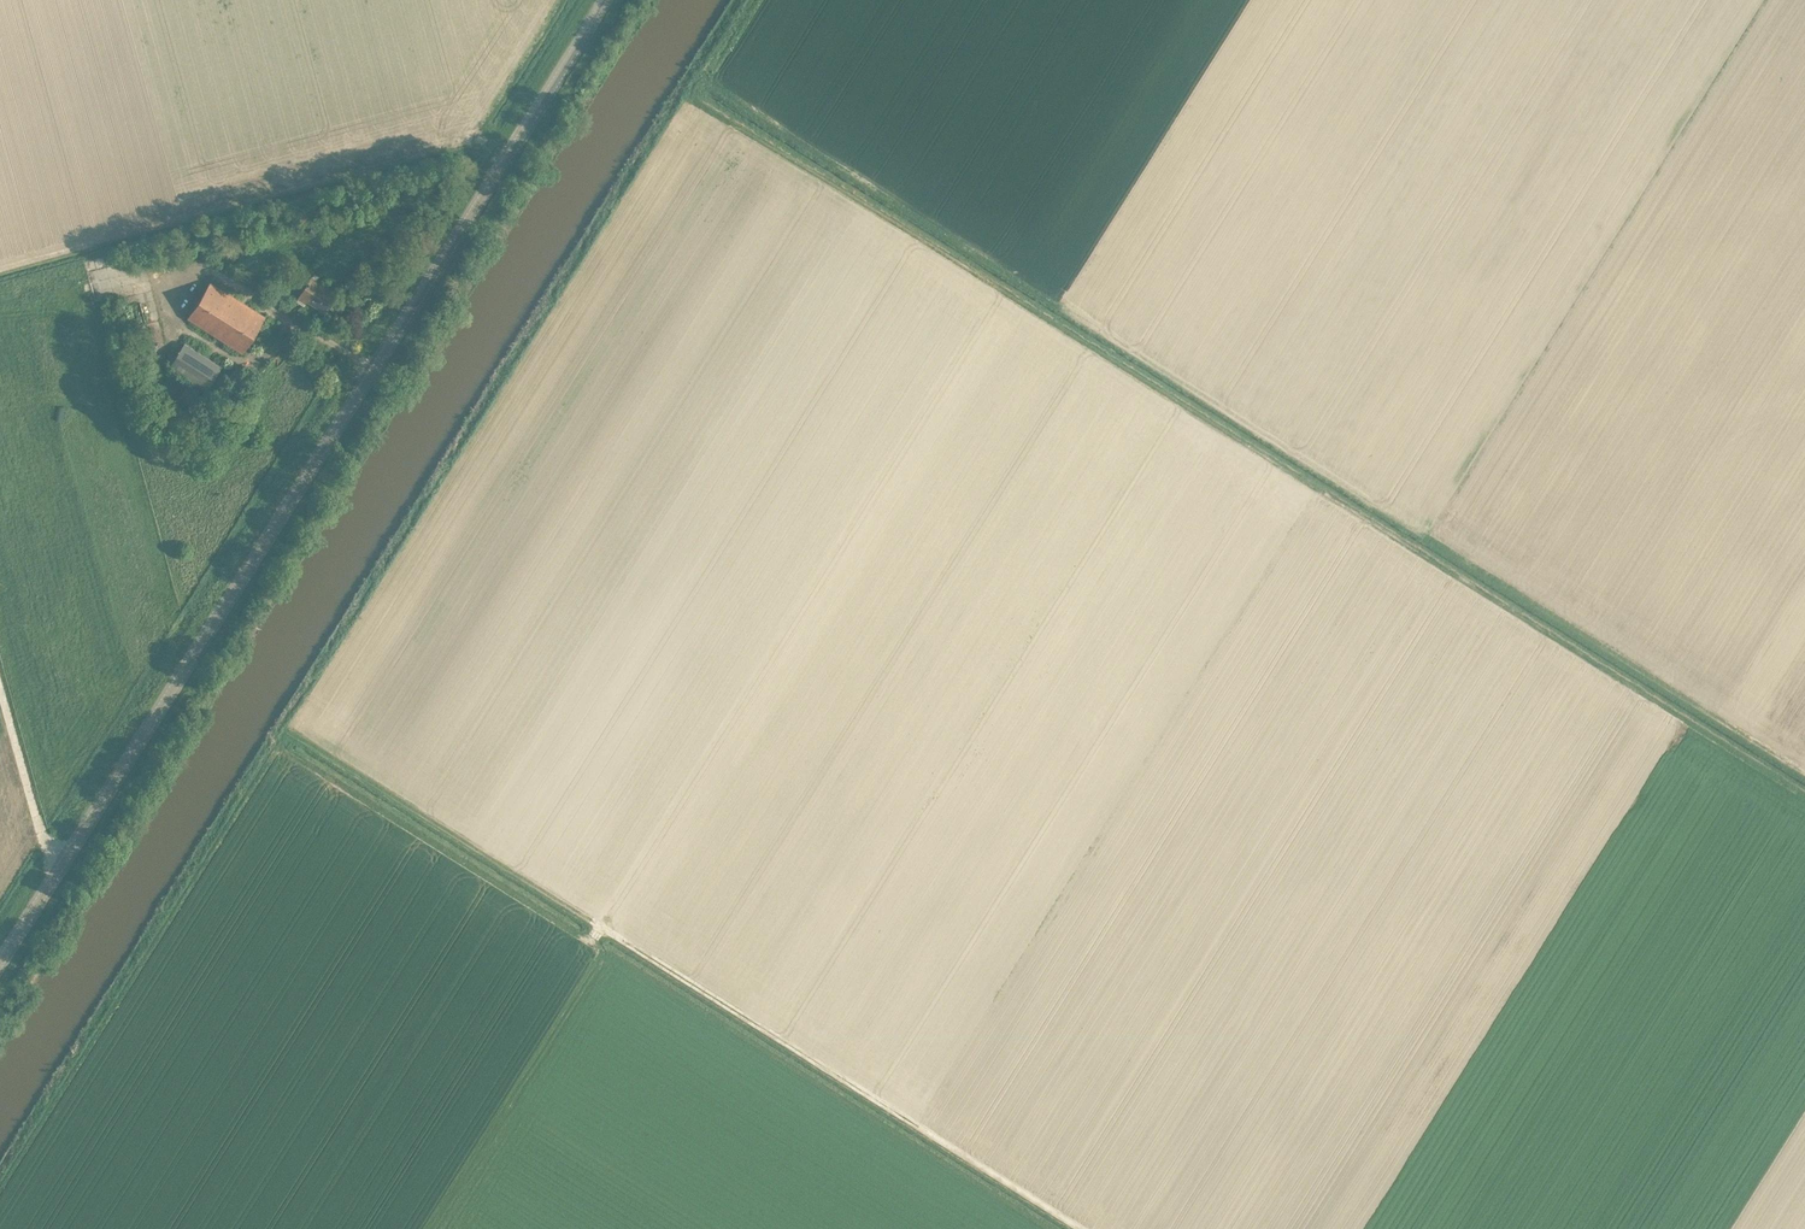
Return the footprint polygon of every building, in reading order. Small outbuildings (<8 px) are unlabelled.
[(323,310),(335,291),(310,275),(298,294),(323,310)] [(241,351),(264,315),(209,280),(186,316),(241,351)] [(204,389),(220,364),(210,358),(183,341),(167,366),(204,389)]
